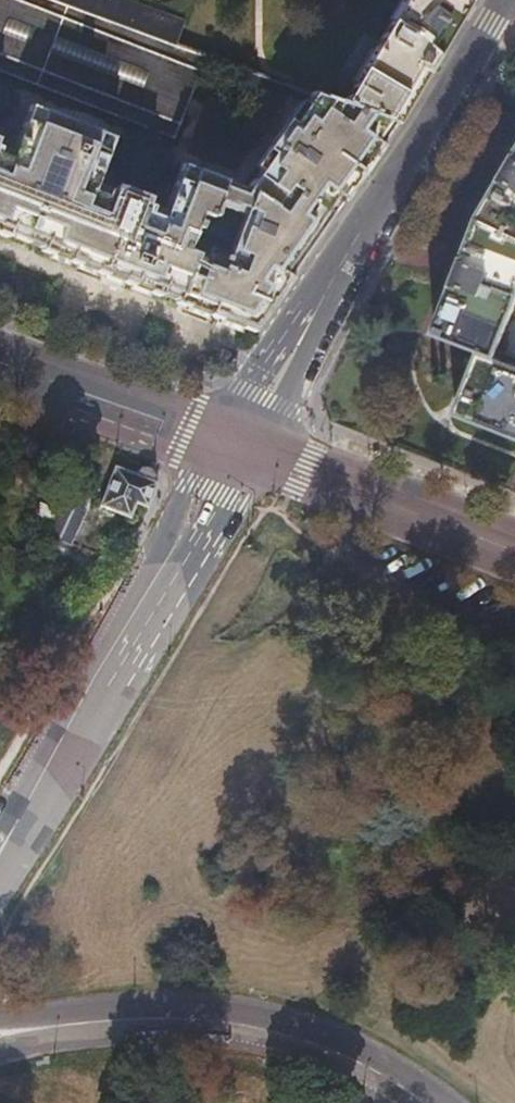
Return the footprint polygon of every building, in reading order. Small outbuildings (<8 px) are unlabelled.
[(6,236),(7,233),(25,240),(41,247),(40,248),(90,268),(159,292),(167,295),(175,299),(174,300),(200,310),(253,331),(281,291),(289,278),(287,276),(341,199),(342,200),(343,199),(365,167),(367,164),(380,145),(378,143),(393,121),(395,122),(428,68),(450,31),(468,0),(401,0),(340,102),(312,92),(246,187),(181,162),(161,215),(143,208),(147,196),(114,183),(110,195),(93,189),(113,136),(78,122),(28,103),(7,156),(0,154),(0,234),(6,236)] [(50,88),(174,136),(187,102),(206,53),(174,41),(183,18),(134,0),(0,0),(0,69),(50,88)] [(497,179),(479,210),(454,275),(433,328),(477,346),(458,397),(495,411),(514,419),(514,148),(497,179)] [(133,468),(112,462),(102,496),(100,501),(133,512),(137,498),(149,502),(156,477),(153,472),(137,465),(133,468)]
